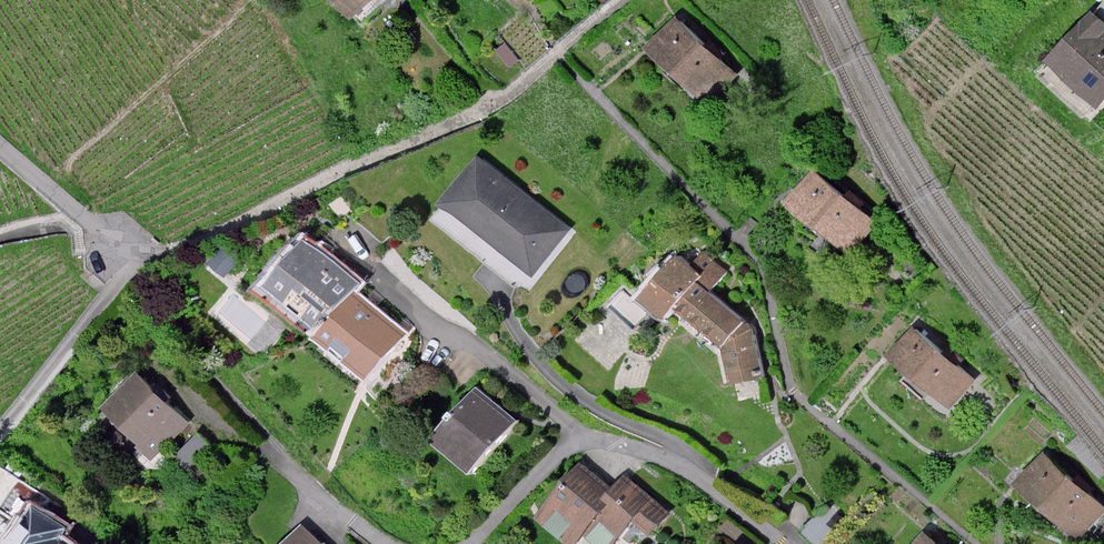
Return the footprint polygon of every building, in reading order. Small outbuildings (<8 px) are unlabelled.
[(379,0),(352,0),(363,13),(379,0)] [(1056,62),(1103,105),(1103,9),(1056,62)] [(738,67),(683,17),(656,46),(711,96),(738,67)] [(485,155),(448,202),(539,274),(576,228),(485,155)] [(823,167),(792,202),(854,255),(884,220),(823,167)] [(363,289),(369,282),(316,238),(274,286),(327,333),(363,289)] [(685,252),(648,297),(671,318),(683,306),(731,346),(754,319),(717,288),(734,271),(727,263),(727,259),(712,248),(699,264),(685,252)] [(323,337),(375,378),(412,334),(363,289),(327,333),(323,337)] [(770,376),(754,319),(731,346),(738,383),(770,376)] [(919,324),(893,353),(955,407),(981,378),(919,324)] [(144,371),(109,404),(160,456),(194,423),(144,371)] [(485,387),(440,439),(480,473),(524,422),(485,387)] [(1022,485),(1083,539),(1103,516),(1103,499),(1051,452),(1022,485)] [(543,519),(572,543),(583,543),(586,541),(617,504),(612,499),(621,488),(591,462),(543,519)] [(621,488),(612,499),(617,504),(586,541),(591,543),(623,543),(641,523),(655,534),(673,513),(630,477),(621,488)] [(105,543),(36,503),(12,543),(105,543)] [(287,543),(331,543),(308,522),(287,543)] [(919,543),(947,543),(931,531),(919,543)]
